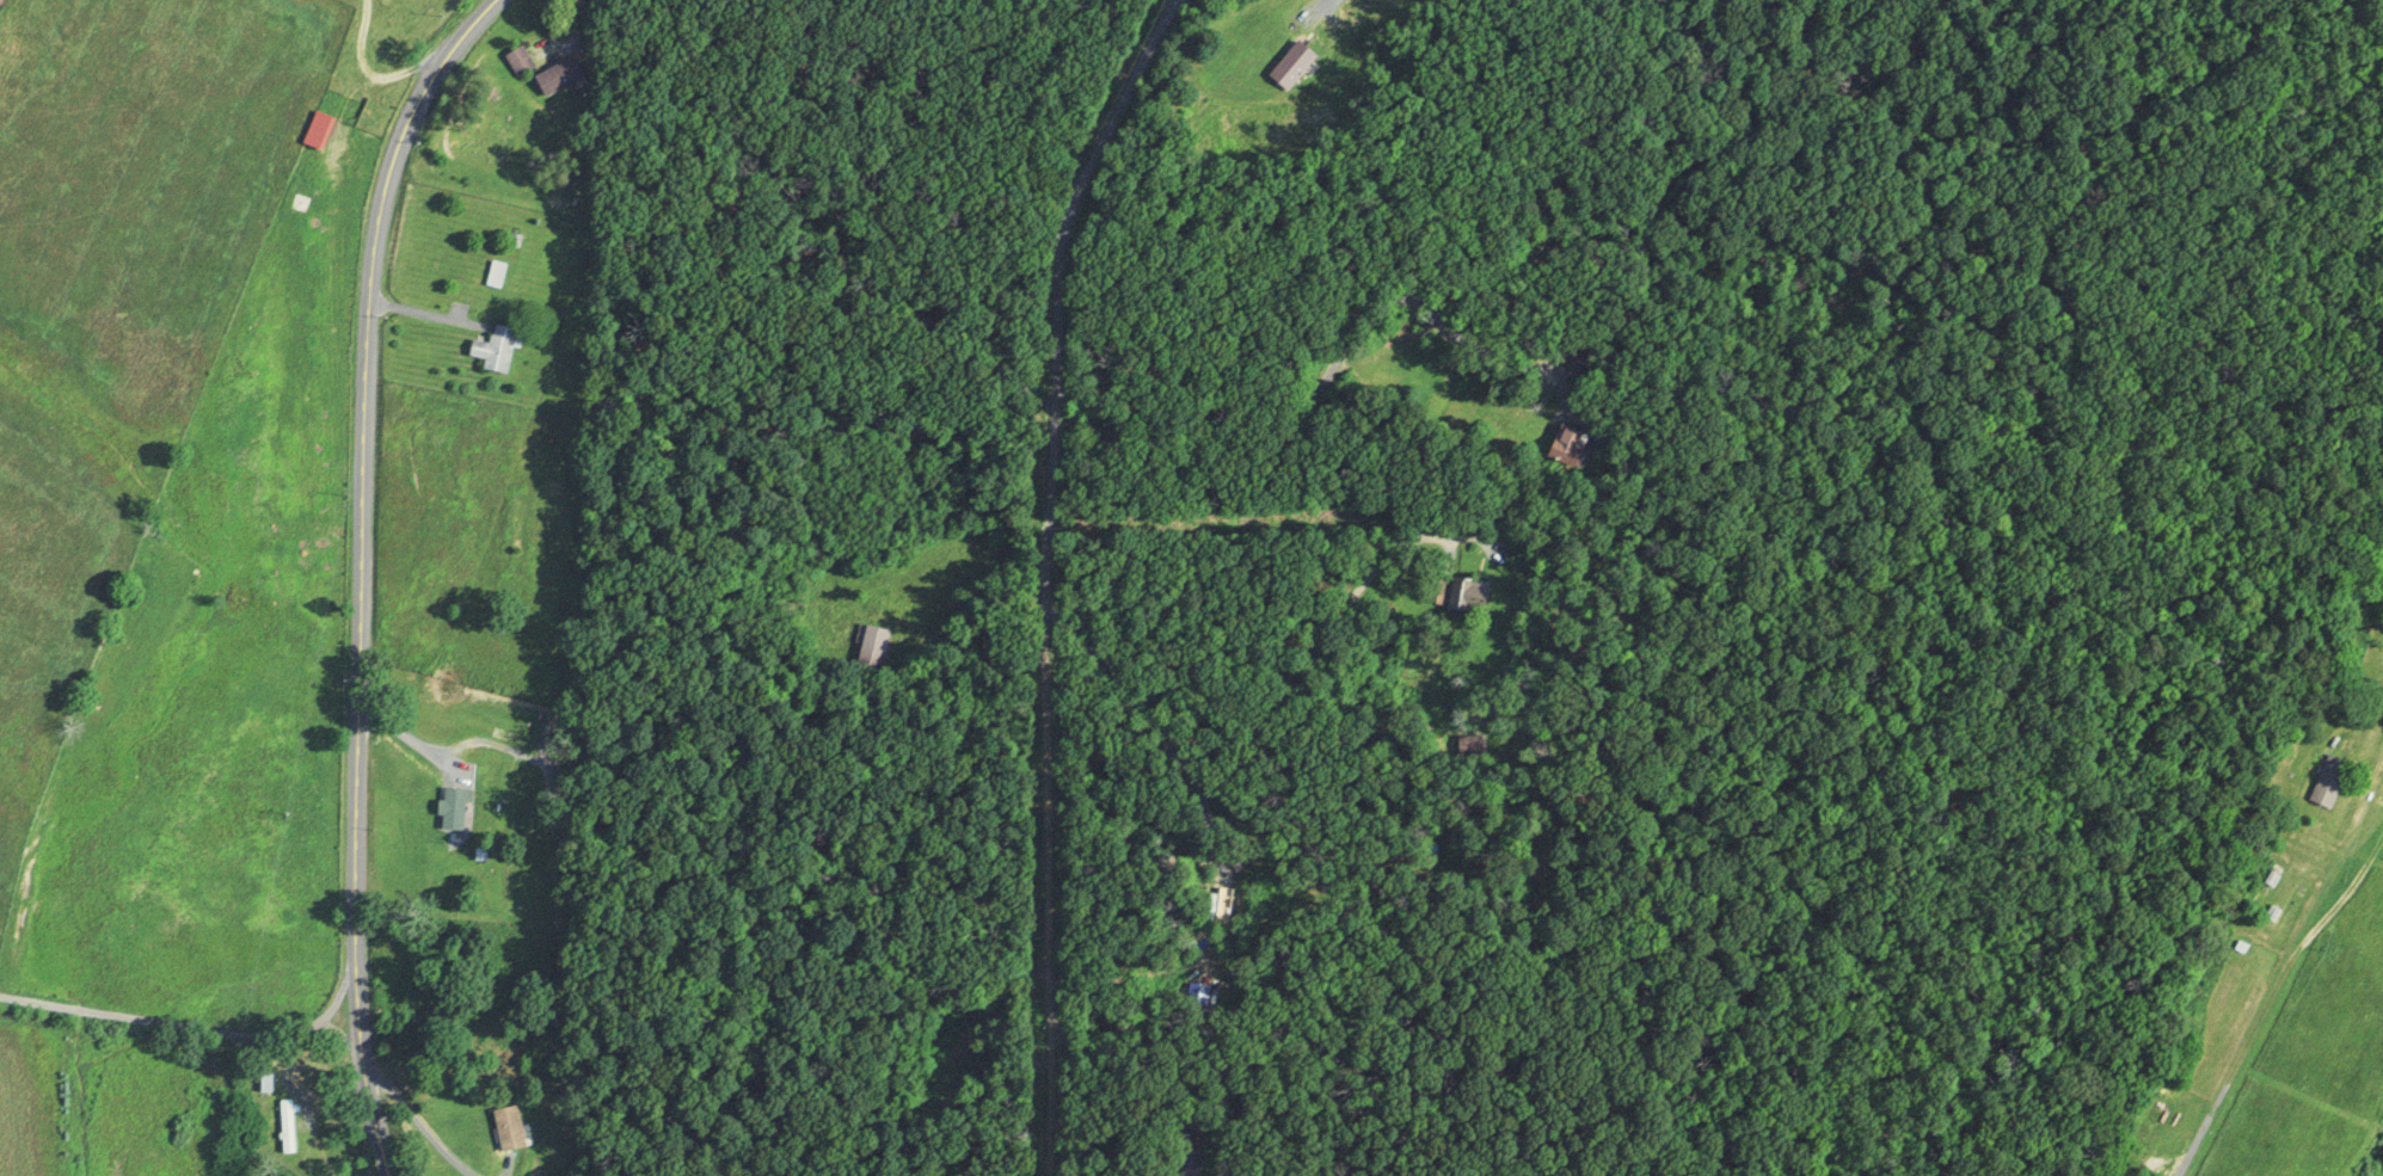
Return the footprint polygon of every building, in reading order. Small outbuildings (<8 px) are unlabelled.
[(1316,54),(1294,38),(1267,75),(1289,91),(1316,54)] [(536,66),(521,43),(505,53),(519,77),(536,66)] [(315,136),(326,115),(317,111),(306,132),(315,136)] [(485,284),(499,288),(506,263),(491,259),(485,284)] [(513,346),(519,347),(522,329),(491,324),(488,343),(469,339),(466,355),(482,358),(480,369),(508,374),(513,346)] [(1468,581),(1452,575),(1443,604),(1459,609),(1468,581)] [(2349,764),(2326,754),(2307,799),(2329,809),(2349,764)] [(439,830),(464,830),(464,802),(470,802),(470,788),(439,788),(439,830)] [(269,1073),(257,1073),(257,1091),(269,1091),(269,1073)] [(279,1098),(279,1153),(293,1153),(293,1098),(279,1098)] [(490,1109),(499,1155),(524,1150),(515,1105),(490,1109)]
